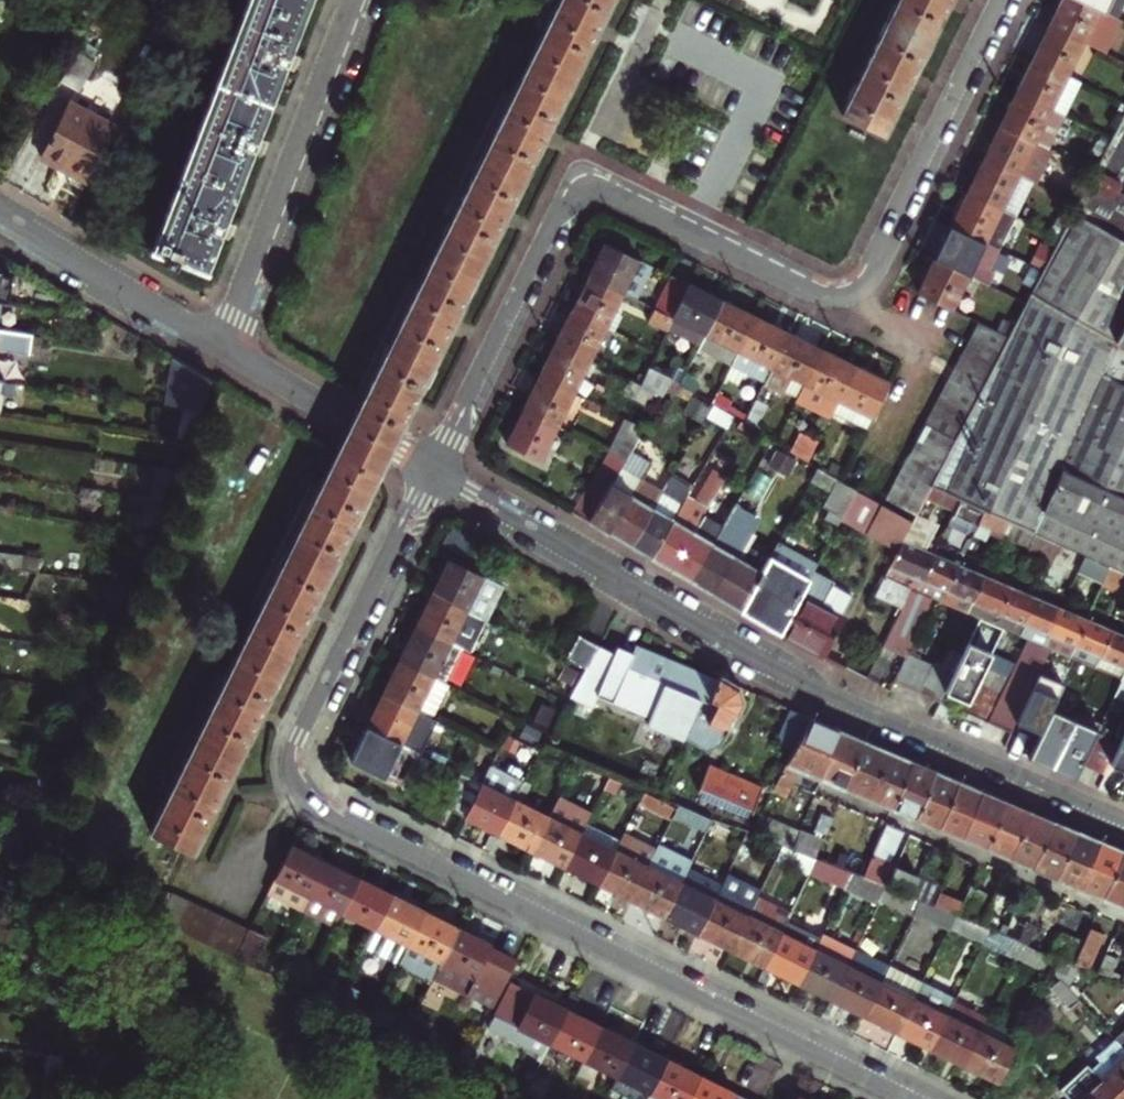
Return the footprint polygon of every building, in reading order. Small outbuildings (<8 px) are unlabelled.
[(217,82),(269,102),(283,66),(293,69),(295,64),(298,56),(288,52),(302,18),(254,0),(248,0),(217,82)] [(302,18),(309,0),(254,0),(302,18)] [(534,54),(574,74),(592,38),(611,0),(561,0),(534,54)] [(888,20),(929,40),(949,0),(898,0),(888,20)] [(1080,0),(1063,0),(1058,9),(1049,26),(1083,43),(1099,10),(1080,0)] [(1099,10),(1104,0),(1080,0),(1099,10)] [(1099,10),(1108,14),(1115,0),(1104,0),(1099,10)] [(904,90),(929,40),(888,20),(858,82),(841,114),(882,134),(904,90)] [(1033,59),(1066,76),(1083,43),(1049,26),(1041,43),(1033,59)] [(93,61),(78,52),(61,80),(77,90),(93,61)] [(534,54),(492,139),(532,160),(554,115),(574,74),(534,54)] [(1026,75),(1017,92),(1050,109),(1066,76),(1033,59),(1026,75)] [(1064,116),(1080,83),(1066,76),(1050,109),(1064,116)] [(184,166),(237,186),(251,149),(261,154),(264,146),(266,139),(256,135),(269,102),(217,82),(184,166)] [(1050,109),(1017,92),(1009,107),(1000,126),(1033,143),(1050,109)] [(59,166),(87,180),(115,126),(68,102),(40,156),(59,166)] [(1047,149),(1064,116),(1050,109),(1033,143),(1047,149)] [(1123,573),(1123,117),(1008,338),(1000,353),(993,368),(985,383),(977,397),(970,411),(962,427),(954,441),(947,456),(939,470),(931,486),(957,498),(982,509),(1007,521),(1010,522),(1033,532),(1057,543),(1082,554),(1108,566),(1123,573)] [(1033,143),(1000,126),(992,143),(984,159),(1027,181),(1031,183),(1047,149),(1033,143)] [(450,225),(490,246),(508,210),(510,205),(532,160),(492,139),(450,225)] [(1027,181),(984,159),(976,174),(967,192),(1011,214),(1027,181)] [(224,219),(237,186),(184,166),(153,248),(150,247),(150,249),(166,255),(164,261),(175,265),(177,260),(205,270),(206,271),(207,269),(205,268),(219,233),(229,237),(231,231),(234,223),(224,219)] [(1016,216),(1011,214),(967,192),(959,208),(951,225),(999,249),(1016,216)] [(450,225),(408,311),(448,332),(469,287),(490,246),(450,225)] [(934,258),(968,275),(974,263),(988,270),(999,249),(951,225),(942,243),(934,258)] [(588,277),(621,293),(635,300),(652,266),(605,243),(597,260),(588,277)] [(951,310),(968,275),(934,258),(926,276),(917,293),(951,310)] [(2,300),(8,301),(12,276),(0,275),(0,299),(2,300)] [(666,331),(666,330),(689,284),(679,280),(670,275),(647,321),(666,331)] [(613,310),(621,293),(588,277),(581,292),(572,310),(605,326),(622,334),(630,318),(613,310)] [(689,284),(666,330),(699,346),(722,301),(708,294),(689,284)] [(731,365),(755,317),(739,309),(722,301),(699,346),(698,349),(731,365)] [(589,360),(605,326),(572,310),(564,327),(556,343),(589,360)] [(426,375),(448,332),(408,311),(366,395),(405,418),(426,375)] [(772,326),(755,317),(731,365),(765,382),(788,334),(772,326)] [(1008,338),(978,323),(971,338),(1000,353),(1008,338)] [(30,352),(33,335),(0,330),(0,347),(30,352)] [(788,334),(765,382),(762,388),(780,397),(782,394),(796,401),(821,350),(805,342),(788,334)] [(33,335),(30,352),(39,354),(42,336),(33,335)] [(1000,353),(971,338),(963,353),(993,368),(1000,353)] [(539,377),(573,393),(589,360),(556,343),(548,358),(539,377)] [(148,352),(141,401),(200,409),(211,380),(154,346),(148,352)] [(838,359),(821,350),(796,401),(829,418),(831,414),(855,367),(838,359)] [(993,368),(963,353),(955,367),(985,383),(993,368)] [(688,370),(654,354),(648,367),(681,384),(685,375),(688,370)] [(831,414),(865,430),(888,384),(872,375),(855,367),(831,414)] [(985,383),(955,367),(947,383),(977,397),(985,383)] [(641,384),(662,393),(667,380),(646,372),(641,384)] [(717,392),(685,375),(681,384),(694,391),(712,402),(717,392)] [(533,391),(523,410),(556,427),(573,393),(539,377),(533,391)] [(653,391),(630,379),(623,392),(646,404),(653,391)] [(3,392),(16,394),(17,383),(0,380),(0,408),(3,392)] [(977,397),(947,383),(940,397),(970,411),(977,397)] [(694,391),(681,413),(702,425),(707,416),(715,403),(712,402),(694,391)] [(735,403),(717,392),(712,402),(715,403),(730,412),(735,403)] [(339,451),(378,473),(391,447),(405,418),(366,395),(352,424),(339,451)] [(970,411),(940,397),(932,411),(962,427),(970,411)] [(755,400),(745,421),(757,429),(768,406),(755,400)] [(730,412),(715,403),(707,416),(727,429),(735,415),(730,412)] [(540,460),(556,427),(523,410),(515,427),(506,444),(540,460)] [(932,411),(924,426),(954,441),(962,427),(932,411)] [(644,428),(626,420),(609,453),(624,460),(643,430),(644,428)] [(954,441),(924,426),(917,441),(947,456),(954,441)] [(610,535),(650,465),(639,458),(652,435),(643,430),(624,460),(588,522),(599,528),(610,535)] [(805,436),(795,455),(807,462),(817,442),(805,436)] [(917,441),(909,455),(939,470),(947,456),(917,441)] [(778,448),(770,462),(787,472),(796,458),(778,448)] [(292,545),(332,568),(355,520),(378,473),(339,451),(292,545)] [(624,460),(609,453),(574,514),(588,522),(624,460)] [(939,470),(909,455),(901,471),(931,486),(939,470)] [(629,546),(666,483),(655,477),(662,466),(653,460),(650,465),(610,535),(619,540),(629,546)] [(670,570),(693,532),(707,507),(725,477),(729,470),(717,463),(688,512),(679,507),(650,558),(659,564),(670,570)] [(841,519),(855,491),(817,468),(812,478),(832,489),(819,515),(825,518),(823,523),(835,529),(841,519)] [(901,471),(894,485),(924,500),(925,497),(931,486),(901,471)] [(640,553),(650,558),(679,507),(691,488),(671,475),(666,483),(629,546),(640,553)] [(734,483),(725,477),(707,507),(713,511),(718,503),(721,505),(734,483)] [(924,500),(894,485),(886,499),(916,514),(924,500)] [(925,497),(952,509),(957,498),(931,486),(925,497)] [(855,491),(841,519),(898,549),(912,523),(913,521),(856,491),(855,491)] [(952,509),(949,515),(975,526),(982,509),(957,498),(952,509)] [(737,502),(712,543),(690,582),(712,595),(741,611),(763,570),(733,552),(756,513),(737,502)] [(703,538),(721,505),(718,503),(713,511),(707,507),(693,532),(703,538)] [(1001,535),(1007,521),(982,509),(975,526),(972,534),(982,538),(986,528),(1001,535)] [(1027,544),(1033,532),(1010,522),(1004,536),(1017,542),(1021,541),(1027,544)] [(916,592),(933,554),(924,550),(932,531),(923,527),(912,523),(898,549),(883,578),(910,589),(916,592)] [(679,576),(690,582),(712,543),(703,538),(693,532),(670,570),(679,576)] [(1053,554),(1057,543),(1033,532),(1027,544),(1023,555),(1028,557),(1031,551),(1044,557),(1041,563),(1047,566),(1053,554)] [(819,560),(780,539),(763,570),(741,611),(759,622),(780,634),(801,593),(819,560)] [(246,640),(286,661),(309,613),(332,568),(292,545),(246,640)] [(38,573),(43,560),(0,553),(0,567),(38,573)] [(934,599),(942,603),(958,565),(947,560),(933,554),(916,592),(934,599)] [(1101,582),(1108,566),(1082,554),(1077,565),(1075,571),(1101,582)] [(433,593),(487,620),(504,586),(450,559),(442,575),(433,593)] [(968,614),(984,576),(970,570),(958,565),(942,603),(968,614)] [(1108,566),(1101,582),(1120,591),(1118,596),(1123,599),(1123,597),(1123,573),(1108,566)] [(1059,577),(1045,571),(1039,585),(1053,591),(1059,577)] [(996,581),(984,576),(968,614),(993,625),(1009,587),(996,581)] [(910,589),(883,578),(871,601),(880,606),(884,597),(902,605),(910,589)] [(993,625),(1018,635),(1034,597),(1020,592),(1009,587),(993,625)] [(910,589),(902,605),(883,645),(906,656),(907,655),(934,599),(916,592),(910,589)] [(471,654),(487,620),(433,593),(425,610),(417,627),(464,651),(471,654)] [(843,616),(801,593),(780,634),(797,644),(820,657),(843,616)] [(1044,646),(1059,608),(1046,603),(1034,597),(1018,635),(1028,640),(1044,646)] [(1069,657),(1085,619),(1072,614),(1059,608),(1044,646),(1051,649),(1069,657)] [(1094,668),(1110,630),(1097,624),(1085,619),(1069,657),(1094,668)] [(449,684),(464,651),(417,627),(408,644),(400,660),(434,677),(447,684),(449,684)] [(1120,678),(1123,669),(1123,636),(1122,635),(1110,630),(1094,668),(1120,678)] [(578,637),(566,659),(587,669),(599,648),(578,637)] [(246,640),(199,735),(239,756),(263,707),(286,661),(246,640)] [(1009,679),(988,722),(1011,733),(1041,672),(1051,649),(1044,646),(1028,640),(1009,679)] [(953,676),(946,690),(958,696),(969,702),(985,669),(993,652),(970,641),(953,676)] [(632,655),(617,648),(615,655),(599,648),(587,669),(570,698),(593,707),(597,697),(687,732),(700,700),(708,703),(717,681),(664,660),(636,649),(632,655)] [(953,676),(907,655),(906,656),(894,680),(940,702),(946,690),(953,676)] [(417,710),(434,677),(400,660),(392,678),(384,694),(417,710)] [(985,669),(969,702),(965,711),(988,722),(1009,679),(985,669)] [(1035,742),(1052,709),(1064,682),(1041,672),(1011,733),(1035,742)] [(700,700),(687,732),(684,740),(708,750),(721,745),(745,702),(740,689),(738,686),(719,675),(717,681),(708,703),(700,700)] [(427,714),(432,717),(447,684),(434,677),(417,710),(427,714)] [(1123,680),(1116,695),(1123,698),(1123,697),(1123,680)] [(402,742),(417,710),(384,694),(376,710),(368,727),(401,743),(402,742)] [(1052,767),(1075,720),(1052,709),(1035,742),(1028,757),(1037,761),(1052,767)] [(427,714),(417,710),(402,742),(411,746),(427,714)] [(810,719),(789,710),(775,743),(792,751),(798,741),(810,719)] [(550,734),(520,719),(511,737),(540,751),(550,734)] [(830,755),(840,732),(827,726),(810,719),(798,741),(830,755)] [(1099,730),(1075,720),(1052,767),(1062,772),(1075,777),(1082,763),(1094,740),(1099,730)] [(415,752),(401,743),(368,727),(360,744),(352,760),(400,783),(415,752)] [(71,731),(57,729),(55,744),(68,746),(71,731)] [(840,732),(830,755),(854,765),(864,741),(853,737),(840,732)] [(218,798),(239,756),(199,735),(151,832),(192,851),(218,798)] [(1109,764),(1121,770),(1123,772),(1123,735),(1116,750),(1109,764)] [(1116,750),(1094,740),(1082,763),(1105,774),(1109,764),(1116,750)] [(792,751),(770,792),(784,798),(799,770),(820,779),(830,755),(798,741),(792,751)] [(854,765),(878,775),(887,752),(876,747),(864,741),(854,765)] [(901,757),(887,752),(878,775),(902,785),(911,762),(901,757)] [(844,789),(854,765),(830,755),(820,779),(831,783),(844,789)] [(925,795),(935,772),(924,767),(911,762),(902,785),(925,795)] [(709,764),(690,809),(689,811),(713,820),(742,831),(761,788),(709,764)] [(868,799),(878,775),(854,765),(844,789),(856,794),(868,799)] [(925,795),(948,805),(958,782),(947,777),(935,772),(925,795)] [(446,806),(466,817),(482,784),(483,782),(462,773),(446,806)] [(902,785),(878,775),(868,799),(879,803),(892,809),(902,785)] [(948,805),(972,816),(982,792),(971,787),(958,782),(948,805)] [(499,834),(515,801),(482,784),(466,817),(481,825),(499,834)] [(915,819),(925,795),(902,785),(892,809),(905,814),(915,819)] [(996,825),(1006,802),(995,797),(982,792),(972,816),(996,825)] [(667,818),(672,807),(645,794),(639,805),(667,818)] [(927,824),(939,829),(948,805),(925,795),(915,819),(927,824)] [(532,851),(549,817),(515,801),(499,834),(515,842),(532,851)] [(1019,835),(1029,812),(1018,807),(1006,802),(996,825),(1019,835)] [(679,805),(674,816),(708,830),(713,820),(689,811),(690,809),(679,805)] [(962,839),(972,816),(948,805),(939,829),(949,833),(962,839)] [(1041,817),(1029,812),(1019,835),(1043,845),(1053,822),(1041,817)] [(749,831),(783,845),(791,848),(794,841),(799,831),(758,815),(749,831)] [(815,858),(831,820),(820,815),(813,831),(807,828),(801,843),(794,841),(791,848),(815,858)] [(986,849),(996,825),(972,816),(962,839),(975,844),(986,849)] [(565,867),(582,834),(549,817),(532,851),(550,860),(565,867)] [(1043,845),(1066,855),(1076,832),(1065,827),(1053,822),(1043,845)] [(598,884),(619,841),(587,824),(582,834),(565,867),(583,876),(598,884)] [(902,832),(885,825),(863,877),(873,881),(886,887),(887,887),(895,868),(896,866),(889,863),(902,832)] [(1009,859),(1019,835),(996,825),(986,849),(999,854),(1009,859)] [(1066,855),(1090,865),(1100,842),(1088,837),(1076,832),(1066,855)] [(1021,864),(1033,869),(1043,845),(1019,835),(1009,859),(1021,864)] [(622,836),(619,841),(598,884),(616,893),(632,900),(648,867),(633,859),(640,844),(622,836)] [(825,840),(817,859),(852,873),(857,875),(862,862),(831,850),(833,844),(825,840)] [(1090,865),(1113,875),(1123,852),(1113,847),(1100,842),(1090,865)] [(633,859),(648,867),(654,856),(656,852),(640,844),(633,859)] [(1043,845),(1033,869),(1046,874),(1056,879),(1066,855),(1043,845)] [(267,894),(299,911),(323,863),(305,853),(290,846),(267,894)] [(1113,875),(1123,880),(1123,852),(1113,875)] [(1068,884),(1080,889),(1090,865),(1066,855),(1056,879),(1068,884)] [(648,867),(632,900),(649,909),(665,917),(681,883),(687,872),(654,856),(648,867)] [(852,873),(817,859),(810,874),(844,888),(852,873)] [(338,870),(323,863),(299,911),(332,928),(340,913),(356,879),(338,870)] [(1103,899),(1113,875),(1090,865),(1080,889),(1093,894),(1103,899)] [(895,868),(887,887),(910,896),(918,878),(895,868)] [(852,873),(844,888),(865,897),(873,881),(863,877),(857,875),(852,873)] [(1113,875),(1103,899),(1115,904),(1123,908),(1123,880),(1113,875)] [(910,896),(920,901),(934,906),(935,905),(939,894),(942,888),(918,878),(910,896)] [(373,929),(390,896),(374,888),(356,879),(340,913),(373,929)] [(698,933),(715,900),(681,883),(665,917),(681,925),(698,933)] [(987,892),(971,885),(958,916),(974,923),(987,892)] [(886,887),(879,901),(913,915),(914,914),(920,901),(910,896),(887,887),(886,887)] [(748,916),(754,904),(721,888),(715,900),(698,933),(715,942),(731,950),(748,916)] [(173,894),(159,923),(175,930),(188,901),(173,894)] [(935,905),(953,912),(958,902),(939,894),(935,905)] [(366,944),(399,961),(423,912),(407,904),(390,896),(373,929),(366,944)] [(175,930),(190,937),(203,908),(188,901),(175,930)] [(920,901),(914,914),(948,928),(955,915),(953,914),(934,906),(920,901)] [(935,905),(934,906),(953,914),(953,912),(935,905)] [(205,944),(219,915),(203,908),(190,937),(205,944)] [(432,977),(456,928),(439,920),(423,912),(399,961),(432,977)] [(205,944),(220,951),(234,922),(219,915),(205,944)] [(974,923),(958,916),(955,915),(948,928),(982,942),(989,929),(974,923)] [(748,958),(764,966),(781,932),(748,916),(731,950),(748,958)] [(234,922),(220,951),(235,958),(249,930),(234,922)] [(1008,928),(1005,936),(1023,944),(1028,946),(1034,930),(1016,922),(1013,929),(1008,928)] [(1005,936),(1008,928),(997,923),(994,931),(1005,936)] [(473,937),(456,928),(432,977),(466,994),(490,945),(473,937)] [(1082,949),(1075,964),(1075,966),(1089,972),(1105,934),(1091,928),(1082,949)] [(994,931),(989,929),(982,942),(982,943),(1016,958),(1023,944),(1005,936),(994,931)] [(262,936),(249,930),(235,958),(249,965),(262,936)] [(797,982),(814,949),(781,932),(764,966),(780,974),(797,982)] [(1098,975),(1122,986),(1123,980),(1123,963),(1120,962),(1123,952),(1123,941),(1115,937),(1098,975)] [(1058,940),(1052,954),(1075,964),(1082,949),(1058,940)] [(1016,958),(1015,960),(1049,975),(1058,958),(1028,946),(1023,944),(1016,958)] [(294,955),(281,949),(268,974),(281,980),(294,955)] [(830,999),(847,965),(814,949),(797,982),(812,989),(830,999)] [(864,1015),(880,982),(888,966),(855,950),(847,965),(830,999),(844,1006),(864,1015)] [(880,982),(913,998),(921,982),(888,966),(880,982)] [(325,995),(338,1002),(346,986),(333,979),(325,995)] [(1076,1000),(1057,979),(1048,988),(1067,1008),(1076,1000)] [(897,1032),(913,998),(880,982),(864,1015),(881,1024),(897,1032)] [(550,1045),(566,1012),(538,998),(511,984),(496,1017),(550,1045)] [(358,992),(346,986),(338,1002),(350,1008),(358,992)] [(930,1048),(947,1015),(913,998),(897,1032),(913,1040),(930,1048)] [(980,1031),(986,1019),(953,1003),(947,1015),(930,1048),(946,1056),(963,1065),(980,1031)] [(583,1061),(599,1028),(582,1019),(566,1012),(550,1045),(583,1061)] [(980,1031),(1013,1048),(1019,1036),(986,1019),(980,1031)] [(616,1036),(599,1028),(583,1061),(616,1077),(632,1044),(616,1036)] [(1112,1040),(1123,1053),(1123,1029),(1112,1040)] [(996,1081),(1013,1048),(980,1031),(963,1065),(980,1073),(996,1081)] [(1112,1040),(1094,1057),(1098,1061),(1090,1069),(1117,1098),(1123,1098),(1123,1053),(1112,1040)] [(650,1053),(632,1044),(616,1077),(649,1094),(666,1061),(650,1053)] [(649,1094),(647,1098),(688,1098),(699,1077),(683,1069),(666,1061),(649,1094)] [(1090,1069),(1086,1064),(1058,1090),(1066,1098),(1117,1098),(1090,1069)] [(688,1098),(743,1098),(729,1092),(699,1077),(688,1098)]
